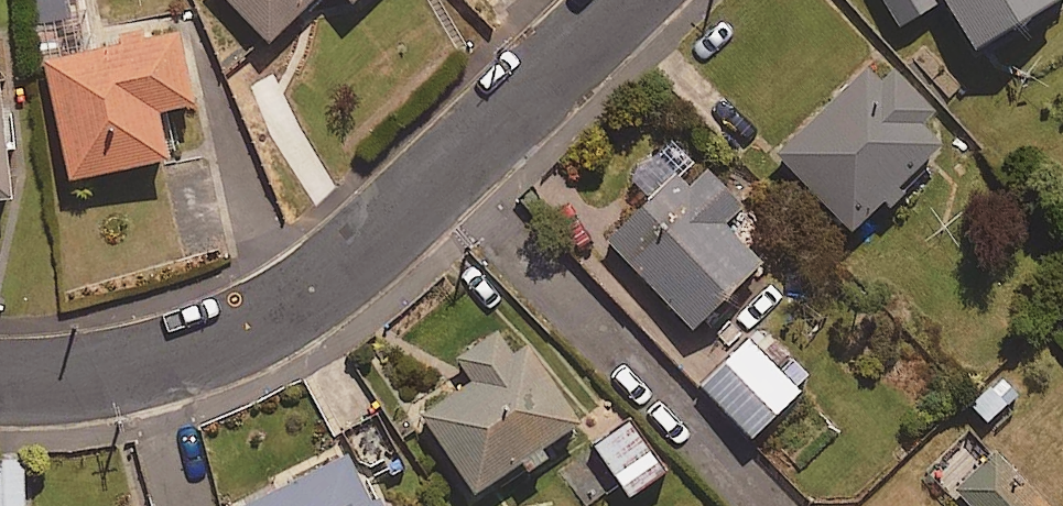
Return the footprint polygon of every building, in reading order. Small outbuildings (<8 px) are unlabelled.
[(70,15),(69,0),(41,0),(43,18),(70,15)] [(270,43),(315,0),(229,0),(270,43)] [(904,27),(944,0),(886,0),(904,27)] [(982,54),(1062,0),(945,0),(982,54)] [(196,105),(182,36),(48,63),(72,181),(169,161),(159,113),(196,105)] [(855,233),(885,203),(894,212),(913,194),(904,185),(943,146),(920,122),(932,110),(880,57),(780,156),(855,233)] [(0,72),(0,201),(13,200),(0,72)] [(744,209),(697,159),(609,241),(694,332),(764,266),(726,226),(744,209)] [(812,381),(762,330),(703,388),(754,439),(812,381)] [(483,495),(525,468),(530,476),(551,462),(546,454),(587,426),(532,344),(514,357),(507,346),(466,373),(473,384),(428,413),(483,495)] [(381,420),(355,437),(377,470),(403,453),(381,420)] [(667,472),(630,422),(595,448),(633,498),(667,472)] [(351,448),(243,503),(245,505),(381,505),(351,448)] [(23,458),(0,459),(0,505),(26,505),(23,458)] [(993,459),(959,493),(971,505),(1040,505),(993,459)]
